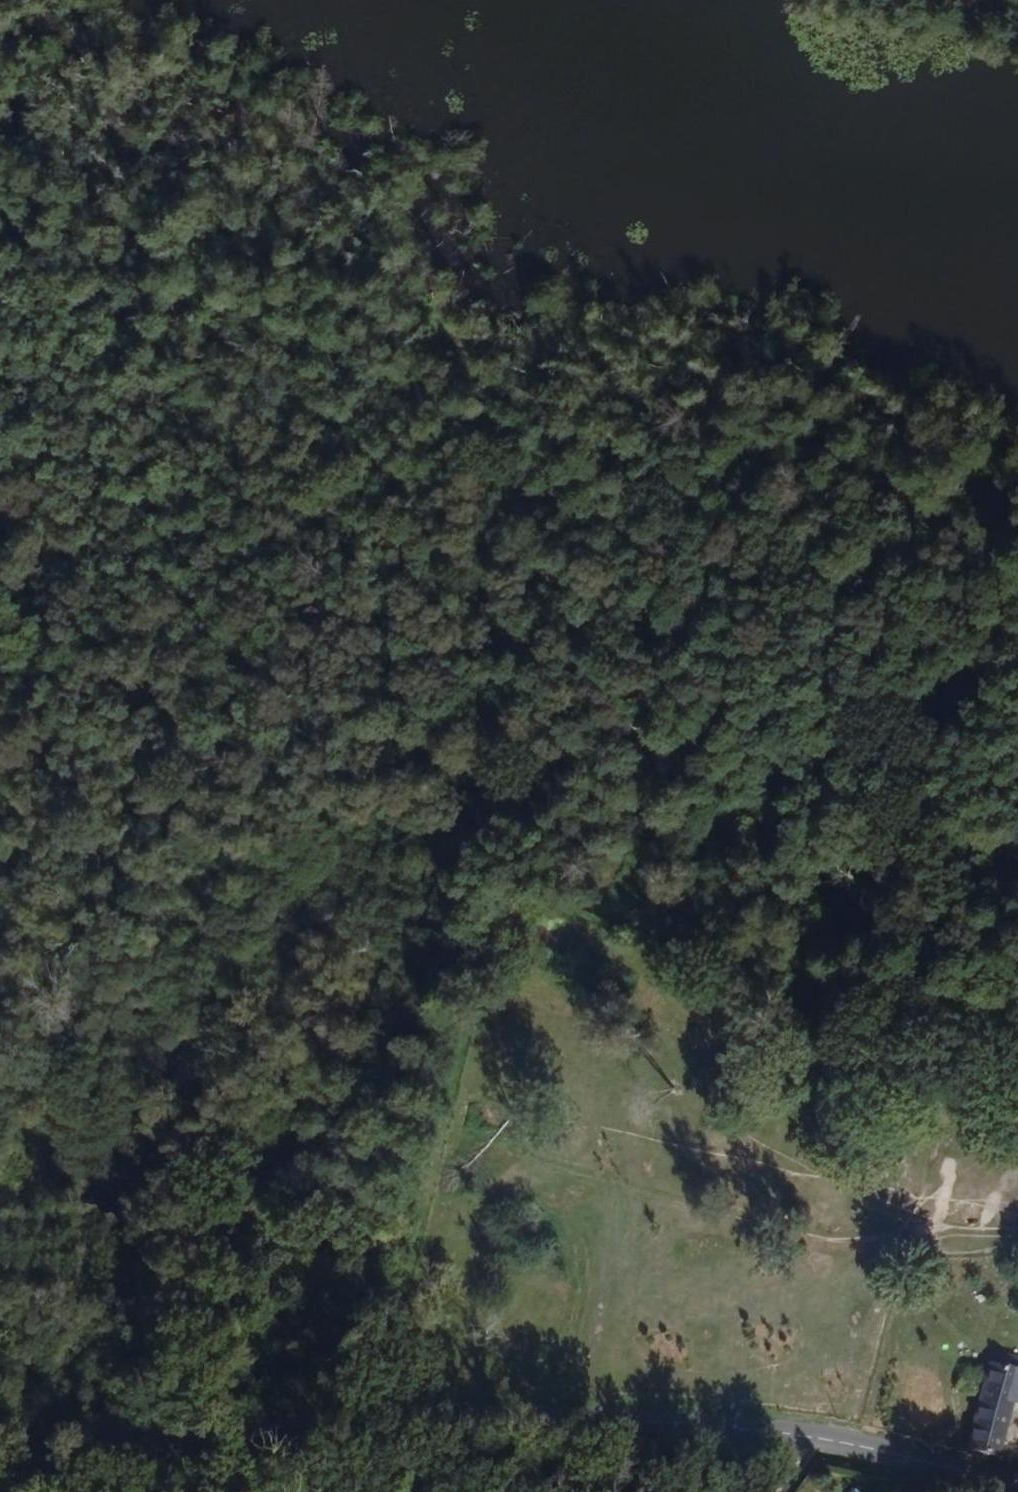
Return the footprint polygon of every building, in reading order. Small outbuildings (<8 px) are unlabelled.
[(998,1361),(973,1446),(1006,1455),(1017,1413),(1017,1366),(998,1361)]
